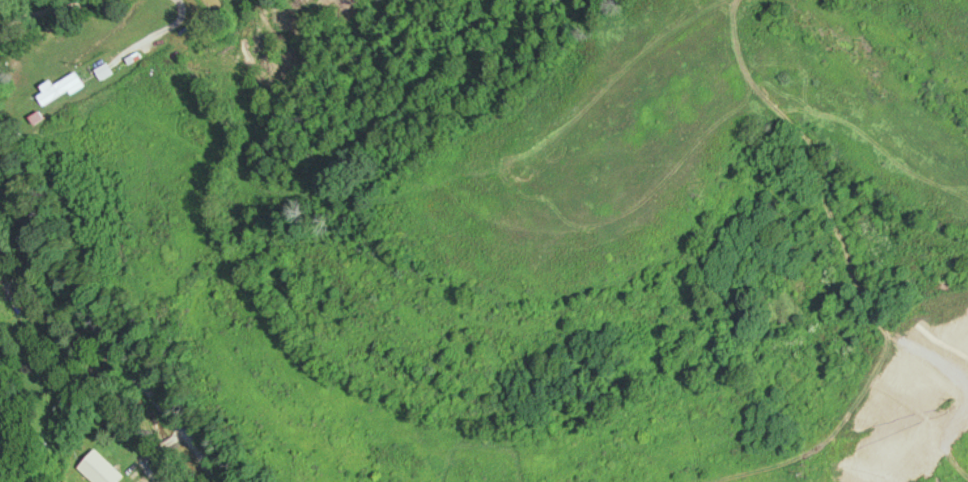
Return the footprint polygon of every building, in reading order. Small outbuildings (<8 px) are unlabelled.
[(33,97),(39,108),(81,85),(74,72),(50,85),(47,80),(36,87),(40,94),(33,97)] [(98,466),(102,462),(93,454),(82,465),(100,481),(114,481),(98,466)]
